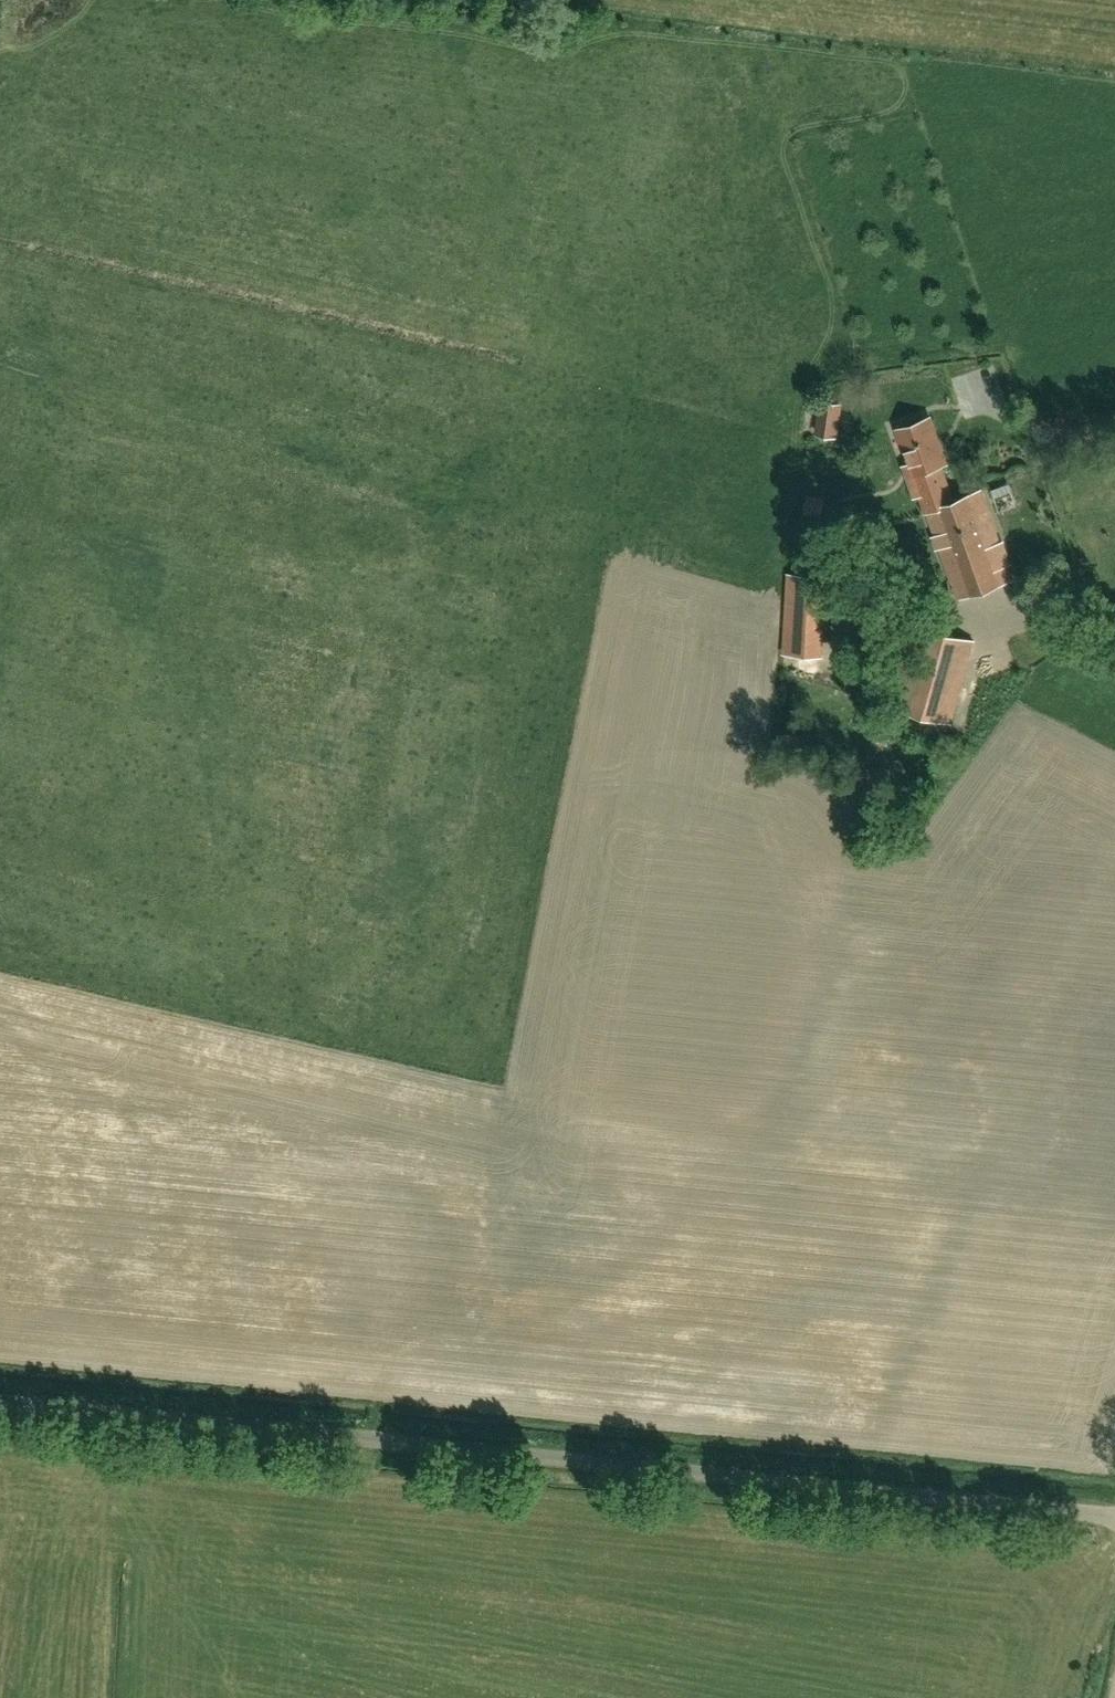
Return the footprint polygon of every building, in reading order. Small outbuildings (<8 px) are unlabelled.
[(819,401),(815,432),(835,435),(840,404),(819,401)] [(921,494),(927,511),(927,510),(952,502),(939,466),(945,463),(928,418),(921,420),(919,415),(904,421),(906,426),(897,429),(913,472),(908,474),(916,496),(921,494)] [(952,502),(927,510),(958,597),(979,590),(991,585),(1012,578),(981,490),(952,501),(953,501),(952,502)] [(806,495),(803,514),(821,518),(824,498),(806,495)] [(945,722),(968,640),(914,625),(891,707),(945,722)]
